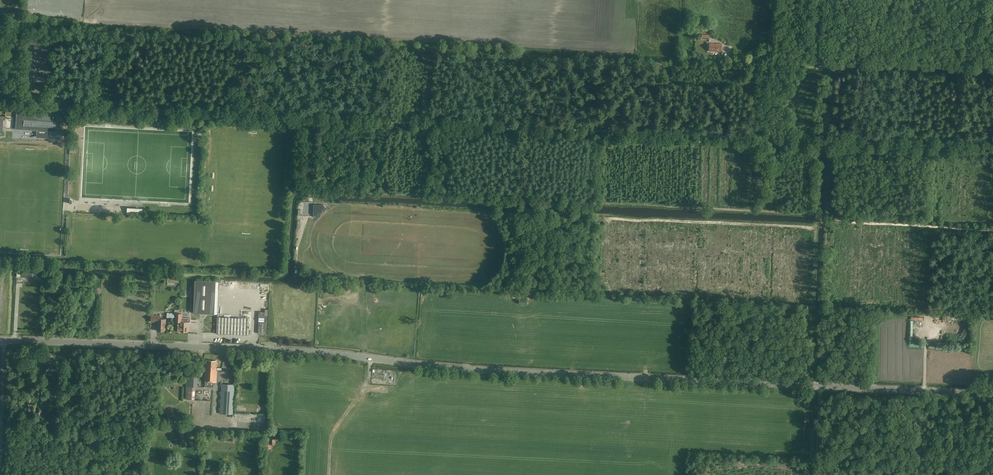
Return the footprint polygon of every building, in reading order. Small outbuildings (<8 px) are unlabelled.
[(714,51),(716,51),(716,52),(721,52),(722,44),(716,44),(714,44),(714,43),(709,43),(709,51),(713,52),(714,51)] [(15,129),(55,131),(56,114),(16,112),(15,129)] [(75,121),(74,127),(77,127),(77,121),(84,121),(84,118),(76,118),(76,121),(75,121)] [(313,214),(316,217),(326,207),(323,205),(314,205),(313,214)] [(195,280),(193,313),(214,314),(216,281),(195,280)] [(304,291),(317,292),(318,283),(304,283),(304,291)] [(190,317),(182,317),(182,313),(175,313),(175,322),(178,322),(178,331),(188,332),(189,322),(190,322),(190,317)] [(151,321),(157,321),(157,331),(165,331),(166,319),(160,319),(160,315),(151,315),(151,321)] [(249,335),(249,318),(217,317),(217,333),(249,335)] [(258,321),(258,333),(267,334),(267,321),(258,321)] [(205,368),(204,381),(216,382),(217,371),(216,371),(217,360),(206,360),(205,366),(206,366),(205,368)] [(186,390),(186,393),(186,399),(195,399),(195,387),(196,387),(197,368),(186,368),(186,390)] [(222,384),(220,414),(233,414),(234,384),(222,384)]
